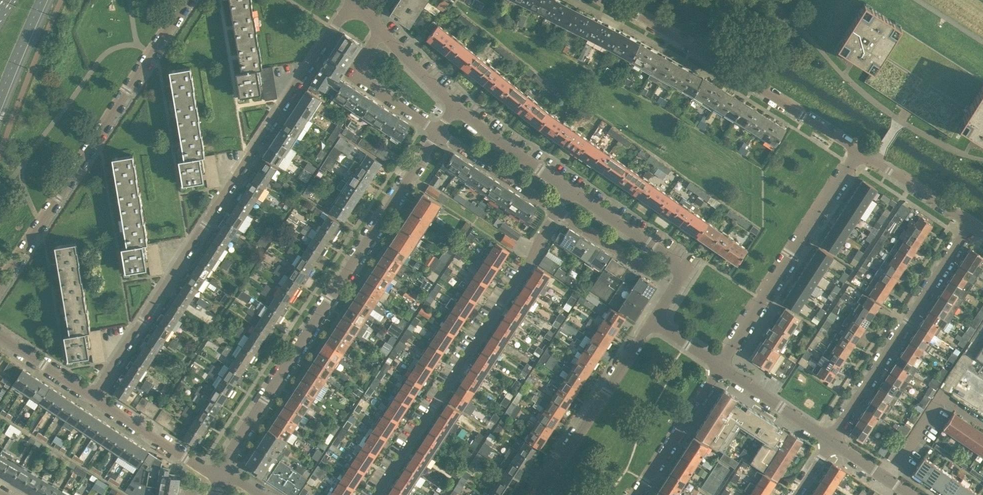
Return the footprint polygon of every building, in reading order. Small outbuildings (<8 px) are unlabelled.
[(242,70),(236,71),(240,96),(261,92),(261,91),(264,91),(266,100),(278,98),(272,66),(262,68),(261,60),(262,60),(259,45),(258,45),(256,30),(257,30),(254,16),(253,16),(251,1),(252,1),(251,0),(229,0),(242,70)] [(417,11),(400,0),(399,0),(391,12),(409,24),(417,11)] [(425,0),(400,0),(417,11),(425,0)] [(471,3),(471,4),(481,9),(484,3),(478,0),(473,0),(471,3)] [(525,4),(546,14),(554,0),(527,0),(525,4)] [(567,26),(575,10),(556,0),(554,0),(546,14),(546,15),(567,26)] [(874,69),(902,25),(865,2),(838,41),(837,45),(874,69)] [(597,21),(575,10),(567,26),(589,37),(597,21)] [(439,24),(434,20),(426,29),(431,33),(427,39),(464,68),(476,54),(439,24)] [(589,37),(609,47),(618,31),(597,21),(589,37)] [(959,124),(982,86),(982,77),(961,63),(923,39),(919,36),(902,25),(874,69),(866,81),(951,136),(959,124)] [(639,43),(618,31),(609,47),(631,59),(639,43)] [(336,44),(353,56),(361,44),(344,33),(336,44)] [(563,50),(562,51),(566,53),(569,47),(567,46),(569,42),(562,38),(557,47),(563,50)] [(631,59),(652,71),(660,55),(639,43),(631,59)] [(344,70),(353,56),(336,44),(327,59),(344,70)] [(583,61),(587,63),(590,58),(586,56),(587,53),(582,51),(578,58),(584,61),(583,61)] [(464,68),(501,98),(513,83),(476,54),(464,68)] [(660,55),(652,71),(673,82),(682,67),(660,55)] [(339,78),(344,70),(327,59),(324,64),(331,69),(329,72),(339,78)] [(344,81),(339,78),(329,72),(331,69),(324,64),(308,87),(318,94),(322,88),(334,96),(344,81)] [(523,72),(530,77),(534,72),(527,66),(523,72)] [(169,70),(171,83),(184,159),(179,159),(183,184),(204,180),(204,179),(206,179),(208,188),(220,186),(215,154),(205,155),(204,148),(204,147),(202,133),(201,133),(198,118),(199,118),(197,104),(196,104),(193,89),(194,89),(192,74),(191,74),(190,67),(169,70)] [(673,82),(694,94),(703,77),(703,78),(682,67),(673,82)] [(626,84),(630,86),(633,81),(625,77),(622,82),(626,84)] [(695,93),(714,105),(724,90),(703,77),(694,94),(695,93)] [(334,96),(353,108),(362,93),(344,81),(334,96)] [(521,113),(539,127),(550,113),(513,83),(501,98),(521,113)] [(959,124),(982,139),(982,86),(959,124)] [(306,90),(300,100),(315,110),(320,113),(326,104),(321,101),(322,100),(306,90)] [(714,105),(735,118),(745,103),(724,90),(714,105)] [(381,105),(362,93),(353,108),(371,120),(381,105)] [(294,110),(309,119),(315,110),(300,100),(294,110)] [(735,118),(755,131),(765,116),(745,103),(735,118)] [(371,120),(390,132),(400,117),(381,105),(371,120)] [(288,119),(303,128),(309,119),(294,110),(288,119)] [(539,127),(578,154),(589,139),(550,113),(539,127)] [(697,125),(701,127),(704,122),(706,118),(703,116),(697,125)] [(786,129),(765,116),(755,131),(776,145),(786,129)] [(409,123),(400,117),(390,132),(401,139),(407,131),(405,130),(409,123)] [(282,128),(297,138),(303,128),(288,119),(282,128)] [(351,120),(347,125),(356,131),(360,126),(351,120)] [(341,127),(341,126),(336,123),(335,124),(337,125),(331,133),(337,137),(343,128),(341,127)] [(297,138),(282,128),(276,137),(295,150),(301,141),(297,138)] [(332,145),(337,137),(331,133),(326,141),(332,145)] [(295,150),(276,137),(270,146),(289,159),(295,150)] [(334,146),(343,151),(349,142),(340,137),(334,146)] [(358,143),(375,154),(379,149),(362,138),(358,143)] [(578,154),(618,181),(628,166),(589,139),(578,154)] [(375,154),(378,156),(381,151),(385,153),(389,156),(386,161),(389,163),(395,154),(381,145),(379,149),(375,154)] [(270,146),(264,156),(283,168),(289,159),(270,146)] [(343,151),(334,146),(328,155),(336,160),(342,151),(342,152),(343,151)] [(643,157),(646,152),(641,149),(638,154),(643,157)] [(320,162),(325,155),(319,152),(317,156),(318,157),(316,160),(320,162)] [(366,152),(359,162),(375,172),(381,162),(366,152)] [(529,215),(535,205),(454,152),(448,162),(445,160),(441,166),(528,223),(533,217),(529,215)] [(112,158),(115,175),(127,246),(121,247),(125,271),(146,268),(146,267),(149,266),(150,276),(163,273),(158,241),(148,243),(146,235),(147,234),(144,221),(141,206),(142,205),(139,191),(136,176),(138,176),(135,161),(134,161),(133,154),(112,158)] [(328,155),(322,164),(327,168),(330,170),(336,161),(336,160),(328,155)] [(261,167),(259,170),(270,178),(277,167),(262,158),(258,165),(261,167)] [(353,171),(369,181),(375,172),(359,162),(353,171)] [(316,168),(310,163),(306,170),(312,174),(316,168)] [(618,181),(657,208),(667,193),(628,166),(618,181)] [(347,181),(362,191),(369,181),(353,171),(348,168),(346,172),(351,176),(347,181)] [(264,188),(270,178),(259,170),(256,174),(253,172),(249,178),(264,188)] [(307,183),(312,175),(306,171),(301,179),(307,183)] [(436,174),(429,183),(431,184),(437,187),(442,179),(436,174)] [(279,177),(276,181),(282,186),(285,181),(279,177)] [(257,198),(264,188),(249,178),(245,185),(248,187),(245,190),(257,198)] [(862,180),(856,189),(871,198),(877,189),(862,180)] [(280,189),(282,186),(276,181),(273,185),(280,189)] [(341,190),(356,200),(362,191),(347,181),(341,190)] [(308,197),(315,187),(310,183),(303,194),(308,197)] [(429,184),(425,191),(444,204),(448,197),(429,184)] [(850,198),(865,208),(871,198),(856,189),(850,198)] [(250,208),(257,198),(245,190),(243,194),(240,192),(236,198),(250,208)] [(356,200),(341,190),(335,200),(350,210),(356,200)] [(424,192),(413,209),(432,222),(443,205),(424,192)] [(657,208),(696,235),(707,220),(667,193),(657,208)] [(262,201),(269,206),(272,201),(265,197),(262,201)] [(244,218),(250,208),(236,198),(231,205),(234,207),(232,210),(244,218)] [(702,201),(697,198),(694,202),(699,206),(702,201)] [(850,198),(844,207),(859,217),(865,208),(850,198)] [(463,205),(484,218),(487,213),(467,199),(463,205)] [(350,210),(335,200),(329,209),(344,219),(350,210)] [(267,210),(269,206),(262,201),(260,205),(267,210)] [(920,216),(902,203),(896,213),(904,218),(909,221),(908,221),(926,233),(929,229),(930,229),(932,227),(931,225),(932,225),(927,222),(928,220),(921,215),(920,216)] [(323,211),(316,207),(313,211),(320,215),(323,211)] [(844,207),(838,216),(853,226),(859,217),(844,207)] [(421,238),(432,222),(413,209),(402,226),(421,238)] [(237,228),(241,222),(244,218),(232,210),(230,214),(227,212),(223,219),(237,228)] [(896,213),(891,219),(899,225),(904,218),(896,213)] [(339,222),(328,215),(321,225),(336,235),(340,228),(337,226),(339,222)] [(853,226),(838,216),(832,225),(847,235),(853,226)] [(252,217),(249,222),(256,226),(259,222),(252,217)] [(296,223),(287,218),(283,225),(292,230),(296,223)] [(493,224),(498,228),(503,221),(497,218),(493,224)] [(231,238),(233,234),(237,228),(223,219),(218,225),(221,227),(219,231),(231,238)] [(891,219),(886,227),(894,232),(899,225),(891,219)] [(696,235),(737,263),(747,248),(707,220),(696,235)] [(471,224),(466,221),(459,232),(464,235),(471,224)] [(503,221),(498,228),(517,240),(521,233),(503,221)] [(924,236),(926,233),(908,221),(907,224),(908,225),(906,229),(923,241),(925,237),(924,236)] [(305,223),(303,227),(309,232),(312,227),(305,223)] [(336,235),(321,225),(315,235),(326,243),(328,239),(331,242),(336,235)] [(451,225),(448,231),(453,234),(457,229),(451,225)] [(760,230),(753,225),(749,230),(756,235),(760,230)] [(832,225),(826,235),(841,244),(847,235),(832,225)] [(402,226),(391,243),(408,254),(412,256),(418,246),(417,245),(421,238),(402,226)] [(300,231),(307,236),(309,232),(303,227),(300,231)] [(886,227),(881,235),(886,239),(891,231),(893,233),(894,232),(886,227)] [(565,235),(561,232),(554,241),(569,251),(571,248),(580,235),(570,228),(566,234),(566,233),(565,235)] [(923,241),(906,229),(906,230),(904,228),(899,236),(917,247),(919,244),(920,244),(923,241)] [(224,248),(231,238),(219,231),(217,234),(214,232),(209,239),(224,248)] [(231,238),(236,242),(243,246),(245,242),(233,234),(231,238)] [(516,241),(505,234),(501,241),(512,248),(516,241)] [(326,243),(315,235),(308,245),(323,255),(327,248),(324,246),(326,243)] [(590,242),(580,235),(571,248),(581,255),(590,242)] [(841,244),(826,235),(820,244),(835,253),(841,244)] [(881,235),(876,243),(881,246),(886,239),(881,235)] [(261,236),(257,242),(265,247),(268,241),(261,236)] [(914,251),(917,247),(899,236),(898,237),(899,237),(894,244),(913,256),(915,253),(914,251)] [(274,261),(279,255),(274,252),(280,241),(275,237),(263,254),(274,261)] [(217,258),(224,248),(209,239),(205,246),(208,248),(206,251),(217,258)] [(458,243),(454,241),(447,251),(444,250),(443,252),(450,257),(458,243)] [(240,250),(243,246),(236,242),(233,246),(240,250)] [(589,265),(600,248),(590,242),(581,255),(586,259),(584,262),(589,265)] [(54,246),(56,259),(69,334),(64,335),(68,359),(89,355),(89,354),(91,354),(93,363),(106,361),(100,329),(90,331),(89,323),(87,309),(86,309),(84,294),(82,279),(81,279),(79,264),(77,250),(76,250),(75,243),(54,246)] [(402,263),(408,254),(391,243),(385,252),(402,263)] [(492,247),(489,250),(504,259),(509,251),(497,243),(494,248),(492,247)] [(876,243),(871,250),(876,254),(881,246),(876,243)] [(292,244),(289,248),(296,252),(299,248),(292,244)] [(894,244),(890,251),(907,263),(909,259),(910,259),(913,256),(894,244)] [(323,255),(308,245),(301,256),(313,263),(315,259),(318,261),(323,255)] [(818,247),(812,256),(827,266),(833,257),(818,247)] [(294,256),(296,252),(289,248),(287,252),(294,256)] [(611,256),(600,248),(589,265),(593,268),(595,264),(602,269),(611,256)] [(971,249),(969,249),(968,252),(968,253),(966,257),(981,267),(982,268),(982,257),(971,249)] [(498,268),(504,259),(489,250),(487,253),(489,254),(486,260),(498,268)] [(871,250),(866,258),(871,261),(876,254),(871,250)] [(211,269),(217,258),(206,251),(204,255),(200,252),(196,259),(211,269)] [(904,267),(907,263),(890,251),(884,259),(903,271),(905,268),(904,267)] [(396,272),(402,263),(385,252),(380,260),(396,272)] [(450,257),(443,252),(438,259),(434,257),(428,267),(431,269),(439,274),(450,257)] [(555,261),(545,255),(542,258),(553,265),(555,261)] [(313,263),(301,256),(295,266),(309,275),(314,269),(310,266),(313,263)] [(812,256),(806,265),(821,275),(827,266),(812,256)] [(610,272),(618,261),(612,257),(605,269),(610,272)] [(981,267),(966,257),(963,260),(962,260),(960,264),(979,276),(982,270),(982,268),(981,267)] [(223,262),(230,266),(232,262),(225,258),(223,262)] [(553,265),(542,258),(538,264),(549,271),(553,265)] [(866,269),(871,261),(866,258),(861,266),(866,269)] [(204,279),(211,269),(196,259),(191,266),(194,268),(193,271),(204,279)] [(884,259),(879,267),(897,278),(899,274),(900,274),(903,271),(884,259)] [(392,278),(396,272),(380,260),(374,269),(391,281),(390,281),(394,284),(397,281),(392,278)] [(480,264),(478,267),(493,276),(498,268),(486,260),(482,265),(480,264)] [(618,261),(610,272),(616,276),(623,265),(618,261)] [(227,270),(230,266),(223,262),(220,266),(227,270)] [(279,264),(276,268),(283,272),(286,268),(279,264)] [(958,268),(956,272),(971,282),(973,283),(974,284),(979,276),(960,264),(958,267),(958,268)] [(554,275),(558,269),(553,265),(549,271),(554,275)] [(623,280),(634,287),(641,276),(623,265),(616,276),(623,280)] [(815,284),(821,275),(806,265),(800,274),(815,284)] [(309,275),(295,266),(288,276),(300,283),(302,280),(305,282),(309,275)] [(538,266),(532,275),(547,284),(549,281),(547,280),(551,275),(538,266)] [(858,269),(856,273),(861,277),(864,273),(866,269),(861,266),(858,269)] [(487,284),(493,276),(478,267),(476,270),(478,272),(475,276),(487,284)] [(559,267),(558,269),(554,275),(564,281),(568,275),(569,274),(570,271),(563,267),(562,268),(559,267)] [(894,282),(897,278),(879,267),(874,275),(879,278),(892,287),(895,283),(894,282)] [(281,276),(283,272),(276,268),(274,272),(281,276)] [(385,289),(390,281),(391,281),(374,269),(368,279),(385,289)] [(439,274),(431,269),(427,276),(434,281),(439,274)] [(446,269),(440,277),(447,282),(451,277),(449,276),(451,273),(446,269)] [(598,279),(641,308),(649,296),(634,287),(623,280),(616,276),(610,272),(605,269),(598,279)] [(197,289),(204,279),(193,271),(190,275),(187,273),(183,279),(197,289)] [(973,283),(971,282),(956,272),(953,276),(952,276),(950,279),(968,291),(973,283)] [(800,274),(794,284),(809,293),(815,284),(800,274)] [(532,275),(527,283),(539,292),(543,287),(544,288),(547,284),(532,275)] [(577,281),(568,275),(564,281),(574,287),(577,283),(577,281)] [(634,287),(649,296),(656,286),(654,284),(641,275),(641,276),(634,287)] [(300,283),(288,276),(282,286),(296,295),(301,289),(297,287),(300,283)] [(487,284),(475,276),(471,281),(470,280),(468,284),(482,293),(487,284)] [(209,282),(216,287),(219,282),(212,278),(209,282)] [(892,287),(879,278),(877,282),(874,280),(872,283),(887,293),(889,290),(890,290),(892,287)] [(191,299),(197,289),(183,279),(179,286),(182,288),(180,291),(191,299)] [(379,298),(385,289),(368,279),(362,288),(379,298)] [(619,308),(634,319),(641,308),(598,279),(591,290),(619,308)] [(946,287),(961,297),(963,298),(968,291),(950,279),(948,282),(948,283),(946,287)] [(482,293),(468,284),(462,280),(459,284),(466,289),(464,293),(476,301),(482,293)] [(885,297),(887,293),(872,283),(872,284),(870,282),(864,290),(869,294),(870,293),(882,301),(882,300),(884,300),(885,298),(885,297)] [(527,283),(521,292),(536,301),(538,303),(543,294),(539,292),(527,283)] [(266,284),(263,288),(270,293),(273,288),(266,284)] [(794,284),(788,293),(803,302),(809,293),(794,284)] [(296,295),(282,286),(275,296),(286,303),(288,300),(292,303),(296,295)] [(963,298),(961,297),(946,287),(944,290),(942,290),(940,294),(958,306),(963,298)] [(267,296),(270,293),(263,288),(260,292),(267,296)] [(376,303),(379,298),(362,288),(356,296),(373,307),(383,314),(385,311),(380,307),(381,306),(376,303)] [(242,289),(237,297),(247,303),(252,296),(242,289)] [(170,299),(184,309),(191,299),(180,291),(177,295),(174,293),(170,299)] [(405,292),(403,295),(412,301),(414,297),(405,292)] [(521,292),(516,300),(529,309),(532,304),(533,305),(536,301),(521,292)] [(585,297),(590,301),(593,296),(588,292),(585,297)] [(220,301),(226,305),(231,297),(226,293),(220,301)] [(459,297),(457,300),(471,310),(476,301),(464,293),(461,298),(459,297)] [(803,302),(788,293),(782,302),(797,312),(803,302)] [(868,297),(862,293),(857,300),(875,312),(877,308),(879,308),(880,306),(880,304),(868,296),(868,297)] [(939,298),(936,302),(951,312),(953,314),(958,306),(940,294),(938,297),(939,298)] [(286,303),(275,296),(268,306),(283,316),(287,309),(284,307),(286,303)] [(383,314),(373,307),(356,296),(351,305),(367,316),(367,317),(377,323),(383,314)] [(196,302),(203,307),(206,303),(199,298),(196,302)] [(178,319),(184,309),(170,299),(165,306),(168,308),(166,311),(178,319)] [(465,318),(471,310),(457,300),(455,303),(452,302),(448,307),(453,310),(465,318)] [(516,300),(510,309),(525,318),(527,315),(525,314),(529,309),(516,300)] [(872,316),(875,312),(857,300),(854,305),(858,307),(859,306),(861,307),(857,312),(870,321),(873,317),(872,316)] [(201,310),(203,307),(196,302),(194,306),(201,310)] [(953,314),(951,312),(936,302),(934,306),(932,306),(930,309),(949,322),(954,314),(953,314)] [(253,304),(250,308),(257,313),(259,309),(253,304)] [(364,322),(367,317),(367,316),(351,305),(345,314),(361,325),(366,328),(369,325),(364,322)] [(283,316),(268,306),(262,316),(273,324),(275,320),(279,322),(283,316)] [(419,311),(428,317),(431,312),(426,310),(421,306),(419,311)] [(565,316),(568,311),(561,307),(558,311),(559,312),(565,316)] [(837,315),(840,310),(834,307),(831,311),(837,315)] [(254,317),(257,313),(250,308),(247,312),(254,317)] [(605,318),(618,327),(625,317),(612,308),(605,318)] [(786,308),(775,325),(791,335),(802,318),(786,308)] [(510,309),(505,317),(518,325),(521,320),(523,321),(525,318),(510,309)] [(870,321),(857,312),(852,309),(848,315),(865,327),(867,324),(868,324),(870,321)] [(929,314),(926,318),(941,328),(944,329),(949,322),(930,309),(928,312),(929,314)] [(448,314),(446,317),(460,326),(465,318),(453,310),(450,315),(448,314)] [(157,319),(171,329),(178,319),(166,311),(164,315),(161,313),(157,319)] [(418,311),(413,320),(418,323),(423,315),(418,311)] [(812,320),(817,324),(823,315),(818,311),(812,320)] [(358,331),(361,325),(345,314),(339,323),(356,334),(365,341),(367,337),(358,331)] [(862,331),(865,327),(848,315),(842,323),(847,327),(861,335),(863,332),(862,331)] [(273,324),(262,316),(255,326),(270,336),(274,329),(271,327),(273,324)] [(557,328),(563,319),(557,316),(552,324),(557,328)] [(454,335),(460,326),(446,317),(443,321),(445,322),(442,327),(454,335)] [(505,317),(500,325),(514,335),(516,331),(514,330),(518,325),(505,317)] [(976,328),(981,320),(975,317),(970,324),(976,328)] [(183,322),(190,327),(193,323),(186,318),(183,322)] [(398,324),(404,328),(408,322),(403,318),(398,324)] [(598,329),(611,337),(618,327),(605,318),(598,329)] [(936,335),(941,328),(926,318),(924,321),(922,321),(920,325),(936,335)] [(165,339),(171,329),(157,319),(152,326),(155,328),(153,332),(165,339)] [(187,331),(190,327),(183,322),(181,326),(187,331)] [(352,340),(356,334),(339,323),(333,332),(350,343),(359,349),(362,346),(352,340)] [(398,337),(404,328),(398,324),(396,323),(398,325),(393,333),(398,337)] [(827,330),(829,326),(824,323),(821,326),(819,330),(824,334),(827,330)] [(239,324),(237,329),(244,333),(247,329),(239,324)] [(549,329),(546,332),(552,336),(554,332),(557,328),(552,324),(549,329)] [(973,332),(976,328),(970,324),(965,332),(970,336),(973,332)] [(500,325),(494,334),(506,342),(510,337),(512,338),(514,335),(500,325)] [(780,352),(791,335),(775,325),(764,342),(780,352)] [(918,329),(917,332),(932,342),(933,340),(935,341),(938,337),(936,335),(920,325),(918,328),(918,329)] [(270,336),(255,326),(249,337),(260,344),(262,341),(265,343),(270,336)] [(437,331),(435,334),(449,343),(454,335),(442,327),(438,332),(437,331)] [(847,327),(845,331),(842,329),(839,333),(854,343),(857,338),(858,339),(861,335),(847,327)] [(407,328),(402,336),(407,340),(409,337),(411,338),(414,333),(407,328)] [(241,337),(244,333),(237,329),(234,333),(241,337)] [(592,338),(605,347),(611,337),(598,329),(592,338)] [(819,330),(814,337),(820,341),(821,338),(824,334),(819,330)] [(854,343),(839,333),(837,331),(832,338),(851,350),(853,347),(852,346),(854,343)] [(143,340),(158,349),(165,339),(153,332),(151,335),(148,333),(143,340)] [(333,332),(327,341),(344,352),(350,343),(333,332)] [(546,344),(552,336),(546,332),(544,336),(543,335),(539,340),(546,344)] [(931,343),(932,342),(917,332),(914,336),(912,336),(910,340),(923,348),(928,351),(933,344),(931,343)] [(955,337),(960,340),(965,344),(968,340),(970,336),(965,332),(964,332),(962,336),(957,333),(955,337)] [(443,352),(449,343),(435,334),(432,337),(434,338),(431,343),(443,352)] [(494,334),(489,342),(503,351),(505,348),(503,347),(506,342),(494,334)] [(806,345),(810,339),(803,334),(799,341),(806,345)] [(397,339),(391,335),(387,342),(392,346),(397,339)] [(402,336),(396,345),(401,348),(407,340),(402,336)] [(575,341),(574,342),(578,344),(581,341),(573,336),(571,339),(575,341)] [(260,344),(249,337),(242,346),(257,356),(261,350),(258,348),(260,344)] [(819,342),(820,341),(814,337),(809,345),(813,348),(818,341),(819,342)] [(170,343),(177,347),(180,343),(173,338),(170,343)] [(585,349),(598,357),(605,347),(592,338),(585,349)] [(832,338),(827,346),(845,357),(847,353),(849,353),(851,350),(832,338)] [(158,349),(143,340),(139,346),(142,348),(140,352),(151,359),(158,349)] [(909,344),(905,349),(921,359),(921,358),(923,356),(920,354),(923,348),(910,340),(908,343),(909,344)] [(341,356),(344,352),(327,341),(321,350),(338,361),(338,362),(348,368),(350,364),(345,361),(346,360),(341,356)] [(806,345),(799,341),(797,344),(803,349),(806,345)] [(483,351),(496,359),(501,362),(505,357),(508,359),(510,356),(503,351),(489,342),(483,351)] [(780,352),(764,342),(753,358),(768,369),(766,371),(783,382),(795,362),(780,352)] [(174,351),(177,347),(170,343),(168,346),(174,351)] [(426,347),(424,351),(438,360),(443,352),(431,343),(428,348),(426,347)] [(226,344),(224,349),(230,353),(233,349),(226,344)] [(396,345),(391,353),(396,356),(398,353),(400,354),(403,349),(401,348),(396,345)] [(974,358),(982,364),(982,345),(974,358)] [(257,356),(242,346),(236,356),(247,364),(249,361),(252,363),(257,356)] [(842,361),(845,357),(827,346),(822,354),(841,366),(843,362),(842,361)] [(389,351),(383,347),(380,351),(386,356),(389,351)] [(955,347),(950,355),(956,358),(961,351),(955,347)] [(228,357),(230,353),(224,349),(221,353),(228,357)] [(578,359),(592,368),(598,357),(585,349),(578,359)] [(921,358),(921,359),(905,349),(903,352),(902,352),(900,355),(918,367),(923,359),(921,358)] [(335,366),(338,362),(338,361),(321,350),(316,358),(332,369),(332,371),(347,380),(350,376),(335,366)] [(432,368),(438,360),(424,351),(421,354),(423,355),(420,360),(432,368)] [(483,351),(478,359),(492,368),(494,365),(492,364),(496,359),(483,351)] [(558,359),(551,355),(545,351),(538,361),(552,370),(558,359)] [(130,360),(145,369),(151,359),(140,352),(138,355),(135,353),(130,360)] [(822,354),(818,361),(835,372),(837,369),(838,369),(841,366),(822,354)] [(896,364),(911,374),(913,375),(918,367),(900,355),(898,359),(898,360),(896,364)] [(950,366),(956,358),(950,355),(945,363),(950,366)] [(247,364),(236,356),(229,367),(244,376),(248,370),(244,368),(247,364)] [(316,358),(310,368),(326,379),(343,390),(344,389),(345,388),(345,386),(336,380),(336,379),(330,374),(332,371),(332,369),(316,358)] [(572,369),(585,377),(592,368),(578,359),(575,364),(571,361),(571,362),(568,360),(568,361),(564,358),(561,361),(565,364),(570,367),(572,369)] [(157,363),(164,367),(166,363),(159,359),(157,363)] [(478,359),(472,367),(485,375),(488,370),(489,372),(492,368),(478,359)] [(138,379),(145,369),(130,360),(126,366),(129,369),(127,372),(138,379)] [(427,377),(432,368),(420,360),(417,365),(415,364),(413,368),(427,377)] [(3,371),(10,375),(14,378),(21,368),(9,361),(3,371)] [(832,376),(835,372),(818,361),(812,370),(817,373),(824,378),(825,377),(830,380),(830,379),(831,379),(833,377),(832,376)] [(384,363),(378,372),(383,376),(388,368),(390,369),(391,367),(392,366),(385,362),(384,363)] [(161,371),(164,367),(157,363),(154,367),(161,371)] [(913,375),(911,374),(896,364),(893,368),(892,368),(890,371),(908,383),(913,375)] [(213,365),(210,369),(218,373),(220,369),(213,365)] [(402,383),(400,387),(414,396),(427,377),(413,368),(409,365),(407,369),(412,372),(404,384),(402,383)] [(244,376),(229,367),(223,377),(234,384),(236,381),(239,383),(244,376)] [(472,367),(467,376),(481,385),(483,382),(481,380),(485,375),(472,367)] [(565,379),(579,387),(585,377),(572,369),(570,367),(567,372),(569,373),(565,379)] [(323,384),(326,379),(310,368),(304,376),(325,390),(327,387),(323,384)] [(22,390),(32,375),(23,369),(12,386),(15,388),(13,392),(18,395),(21,392),(22,390)] [(215,377),(218,373),(210,369),(208,373),(215,377)] [(888,375),(886,379),(901,389),(903,390),(908,383),(890,371),(887,374),(888,375)] [(940,382),(945,374),(940,371),(935,378),(940,382)] [(117,380),(131,389),(138,379),(127,372),(125,375),(121,373),(117,380)] [(378,372),(373,381),(378,384),(383,376),(378,372)] [(31,396),(41,381),(32,375),(22,390),(21,392),(24,394),(26,392),(30,396),(31,396)] [(323,396),(326,392),(325,391),(325,390),(304,376),(298,385),(315,396),(315,397),(319,399),(321,396),(323,396)] [(467,376),(461,384),(474,392),(477,387),(479,388),(481,385),(467,376)] [(234,384),(223,377),(216,387),(231,396),(235,390),(231,388),(234,384)] [(935,389),(938,386),(940,382),(935,378),(933,377),(928,385),(930,386),(935,389)] [(144,383),(151,387),(153,383),(146,379),(144,383)] [(559,389),(572,398),(579,387),(565,379),(559,389)] [(903,390),(901,389),(886,379),(884,382),(882,382),(880,386),(893,394),(896,390),(901,393),(903,390)] [(125,400),(131,389),(117,380),(113,387),(116,389),(113,393),(125,400)] [(40,402),(50,387),(41,381),(31,396),(30,396),(29,397),(33,400),(34,398),(39,401),(40,402)] [(180,392),(185,384),(180,381),(175,389),(180,392)] [(373,381),(367,389),(372,392),(378,384),(373,381)] [(523,394),(530,384),(525,381),(518,391),(523,394)] [(148,391),(151,387),(144,383),(141,387),(148,391)] [(461,384),(456,392),(470,402),(472,399),(470,397),(474,392),(461,384)] [(161,392),(165,394),(169,388),(165,385),(161,392)] [(200,385),(197,389),(204,394),(207,390),(200,385)] [(315,397),(315,396),(298,385),(292,394),(309,405),(319,412),(321,408),(311,402),(315,397)] [(876,394),(891,404),(893,405),(898,398),(893,394),(880,386),(878,389),(878,390),(876,394)] [(935,389),(930,386),(925,394),(930,397),(935,389)] [(49,408),(59,393),(50,387),(40,402),(39,401),(38,403),(42,406),(43,404),(48,407),(49,408)] [(231,396),(216,387),(209,397),(221,404),(223,401),(226,403),(231,396)] [(409,404),(414,396),(400,387),(398,390),(399,391),(396,396),(409,404)] [(202,397),(204,394),(197,389),(195,393),(202,397)] [(552,399),(565,408),(572,398),(559,389),(552,399)] [(777,479),(803,440),(789,431),(789,432),(736,398),(737,397),(724,389),(695,433),(723,451),(740,426),(763,441),(750,462),(777,479)] [(518,391),(512,401),(516,404),(523,394),(518,391)] [(470,402),(456,392),(450,401),(462,409),(466,404),(468,405),(470,402)] [(58,413),(67,399),(59,393),(49,408),(48,407),(47,409),(51,412),(52,410),(57,413),(58,413)] [(306,411),(309,405),(292,394),(287,403),(303,414),(313,420),(315,417),(306,411)] [(539,404),(559,417),(565,408),(552,399),(545,394),(541,401),(539,404)] [(893,405),(891,404),(876,394),(874,398),(872,398),(870,401),(888,413),(893,405)] [(925,405),(930,397),(925,394),(919,402),(925,405)] [(391,400),(389,404),(403,413),(409,404),(396,396),(393,401),(391,400)] [(221,404),(209,397),(203,407),(217,417),(222,410),(218,408),(221,404)] [(361,398),(358,403),(363,406),(366,407),(368,403),(361,398)] [(67,419),(76,404),(67,399),(58,413),(57,413),(56,415),(60,418),(61,416),(67,419)] [(141,411),(147,414),(154,404),(148,400),(144,406),(141,411)] [(516,404),(512,401),(506,411),(510,414),(516,404)] [(866,409),(882,419),(883,420),(888,413),(870,401),(868,404),(868,405),(866,409)] [(135,407),(141,411),(144,406),(138,402),(135,407)] [(297,423),(303,414),(287,403),(281,412),(297,423)] [(76,425),(85,410),(76,404),(67,419),(64,423),(73,429),(74,427),(75,425),(76,425)] [(160,407),(154,404),(147,414),(153,418),(160,407)] [(398,421),(403,413),(389,404),(387,407),(389,408),(385,413),(398,421)] [(448,404),(442,413),(455,422),(458,425),(465,415),(448,404)] [(539,419),(552,428),(559,417),(539,404),(537,408),(544,412),(539,419)] [(187,405),(184,409),(191,414),(194,410),(187,405)] [(217,417),(203,407),(196,417),(207,424),(209,421),(213,424),(217,417)] [(161,423),(168,413),(162,409),(155,420),(161,423)] [(189,418),(191,414),(184,409),(181,413),(189,418)] [(860,417),(873,425),(876,421),(879,423),(882,419),(866,409),(863,413),(862,413),(860,417)] [(85,431),(94,416),(85,410),(76,425),(75,425),(74,427),(78,429),(79,427),(84,431),(85,431)] [(510,414),(506,411),(499,422),(503,424),(510,414)] [(294,427),(297,423),(281,412),(275,420),(291,431),(296,434),(296,435),(301,438),(304,435),(298,431),(299,431),(294,427)] [(173,416),(168,413),(161,423),(166,427),(169,423),(173,416)] [(378,420),(392,429),(398,421),(385,413),(382,418),(380,417),(378,420)] [(442,413),(436,422),(449,430),(455,422),(442,413)] [(953,434),(963,419),(954,413),(953,413),(943,428),(944,428),(953,434)] [(94,437),(103,422),(94,416),(85,431),(84,431),(83,433),(87,435),(88,433),(93,436),(94,437)] [(207,424),(196,417),(190,427),(204,437),(209,430),(205,428),(207,424)] [(858,421),(856,424),(871,435),(876,427),(873,425),(860,417),(858,420),(858,421)] [(533,429),(546,438),(552,428),(539,419),(536,424),(529,419),(525,424),(533,429)] [(972,425),(963,419),(953,434),(961,440),(972,425)] [(289,435),(291,431),(275,420),(270,429),(286,440),(287,440),(290,436),(289,435)] [(310,426),(299,420),(297,423),(302,426),(307,430),(310,426)] [(378,425),(374,430),(387,438),(392,429),(378,420),(376,424),(378,425)] [(102,442),(112,428),(103,422),(94,437),(93,436),(92,438),(96,441),(97,439),(102,442)] [(329,432),(330,433),(334,435),(340,426),(335,422),(329,432)] [(436,422),(431,431),(444,439),(449,430),(436,422)] [(169,423),(166,427),(173,431),(175,427),(169,423)] [(350,426),(345,423),(340,431),(345,434),(350,426)] [(503,427),(498,423),(492,433),(490,432),(490,433),(492,434),(496,437),(503,427)] [(16,427),(10,424),(4,433),(11,437),(14,431),(16,427)] [(871,435),(856,424),(853,429),(851,429),(850,432),(850,433),(850,434),(867,445),(873,436),(871,435)] [(476,435),(481,439),(484,435),(483,435),(487,430),(478,425),(474,430),(478,432),(476,435)] [(980,431),(972,425),(961,440),(970,446),(980,431)] [(204,437),(190,427),(183,438),(194,445),(196,441),(200,443),(204,437)] [(121,433),(112,428),(102,442),(101,444),(105,447),(106,445),(111,448),(121,433)] [(283,445),(286,440),(270,429),(259,445),(273,454),(281,459),(281,460),(285,453),(288,455),(291,450),(283,445)] [(546,438),(533,429),(526,439),(539,448),(546,438)] [(381,446),(387,438),(374,430),(371,435),(369,434),(367,437),(381,446)] [(345,434),(340,431),(334,440),(339,443),(345,434)] [(431,431),(425,440),(438,448),(444,439),(431,431)] [(980,431),(970,446),(979,452),(982,447),(982,433),(980,431)] [(115,450),(120,454),(130,439),(121,433),(111,448),(109,450),(114,453),(115,450)] [(493,442),(496,437),(492,434),(490,433),(484,442),(489,445),(492,442),(493,442)] [(693,436),(682,453),(697,463),(708,445),(693,436)] [(366,442),(363,447),(376,455),(381,446),(367,437),(365,441),(366,442)] [(139,445),(130,439),(120,454),(119,456),(122,458),(124,456),(129,459),(129,460),(139,445)] [(328,448),(334,452),(339,443),(334,440),(328,448)] [(419,449),(432,457),(438,448),(425,440),(419,449)] [(327,445),(320,441),(317,445),(324,450),(327,445)] [(532,460),(538,450),(524,441),(517,450),(532,460)] [(489,445),(484,442),(478,451),(485,456),(488,451),(487,449),(489,445)] [(376,455),(363,447),(358,443),(352,451),(353,452),(370,463),(376,455)] [(934,447),(941,452),(943,448),(936,443),(934,447)] [(133,462),(138,465),(138,466),(148,451),(139,445),(129,460),(129,459),(127,462),(131,464),(133,462)] [(270,458),(273,454),(259,445),(252,456),(258,460),(263,454),(265,455),(265,454),(270,458)] [(895,451),(890,447),(884,456),(890,460),(895,451)] [(323,456),(328,460),(331,455),(336,458),(338,455),(334,452),(328,448),(323,456)] [(312,456),(318,460),(323,452),(317,449),(312,456)] [(419,449),(413,457),(426,466),(432,457),(419,449)] [(526,469),(532,460),(517,450),(511,460),(526,469)] [(1,476),(11,460),(13,456),(4,451),(1,455),(0,454),(0,455),(0,475),(1,476)] [(92,457),(84,451),(80,456),(89,462),(92,457)] [(743,457),(749,461),(753,455),(747,451),(743,457)] [(150,452),(143,462),(150,467),(156,456),(150,452)] [(365,471),(370,463),(353,452),(348,460),(352,463),(365,471)] [(735,468),(738,462),(724,452),(720,458),(735,468)] [(68,459),(61,455),(60,455),(57,453),(55,457),(57,458),(59,459),(65,463),(68,459)] [(682,453),(671,470),(686,480),(697,463),(682,453)] [(267,479),(281,459),(273,454),(270,458),(265,454),(265,455),(263,454),(258,460),(252,456),(249,461),(248,462),(248,464),(255,468),(253,470),(267,479)] [(150,467),(161,469),(161,468),(162,460),(156,456),(150,467)] [(911,474),(920,480),(932,462),(924,456),(916,468),(911,474)] [(413,457),(407,466),(421,475),(426,466),(413,457)] [(286,463),(281,460),(281,459),(267,479),(281,489),(294,469),(297,464),(289,458),(286,463)] [(75,469),(77,465),(72,462),(68,459),(65,463),(75,469)] [(704,459),(701,463),(710,469),(713,464),(704,459)] [(21,466),(11,460),(1,476),(12,482),(21,466)] [(365,471),(352,463),(348,460),(342,469),(345,471),(359,480),(365,471)] [(520,478),(526,469),(511,460),(505,469),(520,478)] [(718,461),(701,487),(712,494),(729,468),(718,461)] [(157,487),(177,490),(180,476),(168,474),(169,470),(161,468),(161,469),(150,467),(143,462),(141,465),(146,469),(142,475),(136,472),(131,480),(135,483),(158,486),(157,487)] [(941,468),(932,462),(920,480),(929,486),(941,468)] [(294,469),(281,489),(291,494),(296,494),(307,477),(295,470),(299,465),(297,464),(294,469)] [(848,479),(842,475),(844,472),(832,464),(827,472),(842,482),(845,484),(848,479)] [(85,475),(87,471),(77,465),(75,469),(85,475)] [(146,469),(141,465),(136,472),(142,475),(146,469)] [(295,470),(307,477),(310,472),(299,465),(295,470)] [(312,473),(317,477),(321,479),(326,470),(323,468),(318,465),(312,473)] [(12,482),(22,488),(31,472),(21,466),(12,482)] [(407,466),(402,475),(415,484),(421,475),(407,466)] [(701,467),(697,472),(704,476),(707,471),(701,467)] [(929,486),(938,493),(950,474),(941,468),(929,486)] [(106,473),(98,469),(96,473),(105,478),(110,471),(108,470),(106,473)] [(359,480),(345,471),(342,469),(337,477),(341,480),(354,488),(359,480)] [(514,488),(520,478),(505,469),(502,474),(496,470),(493,475),(514,488)] [(466,470),(459,480),(465,483),(471,473),(466,470)] [(660,487),(672,494),(676,494),(686,480),(671,470),(660,487)] [(773,486),(775,482),(757,470),(754,475),(761,479),(758,482),(771,490),(773,487),(773,486)] [(105,478),(114,484),(116,480),(111,477),(113,473),(110,471),(105,478)] [(42,478),(31,472),(22,488),(32,494),(42,478)] [(845,484),(842,482),(827,472),(824,475),(823,475),(821,479),(834,487),(837,483),(843,487),(845,484)] [(317,477),(312,473),(307,482),(312,485),(317,477)] [(493,475),(492,474),(490,478),(496,483),(493,488),(504,494),(509,494),(514,488),(493,475)] [(950,474),(938,493),(941,494),(949,494),(959,481),(950,474)] [(402,475),(396,484),(409,493),(415,484),(402,475)] [(34,494),(46,494),(52,485),(42,478),(32,494),(34,494)] [(98,478),(95,482),(92,487),(102,493),(108,484),(98,478)] [(817,487),(829,494),(838,494),(839,494),(832,490),(834,487),(821,479),(818,482),(819,483),(817,487)] [(127,486),(125,490),(133,494),(156,494),(156,493),(152,493),(153,486),(135,483),(131,480),(129,483),(134,487),(132,490),(127,486)] [(334,487),(346,494),(349,494),(354,488),(341,480),(338,485),(337,484),(334,487)] [(462,487),(465,483),(459,480),(453,489),(460,494),(464,489),(461,487),(461,486),(462,487)] [(758,482),(756,485),(750,481),(747,485),(761,494),(767,494),(769,494),(771,490),(758,482)] [(968,487),(959,481),(949,494),(962,494),(968,487)] [(390,493),(393,494),(407,494),(409,493),(396,484),(390,493)] [(52,485),(46,494),(60,494),(62,491),(52,485)] [(747,485),(744,490),(751,494),(750,494),(761,494),(747,485)] [(118,491),(112,487),(109,491),(115,494),(114,494),(115,494),(118,491)] [(812,494),(829,494),(817,487),(814,491),(813,491),(811,494),(812,494)] [(968,487),(962,494),(975,494),(977,493),(968,487)]
